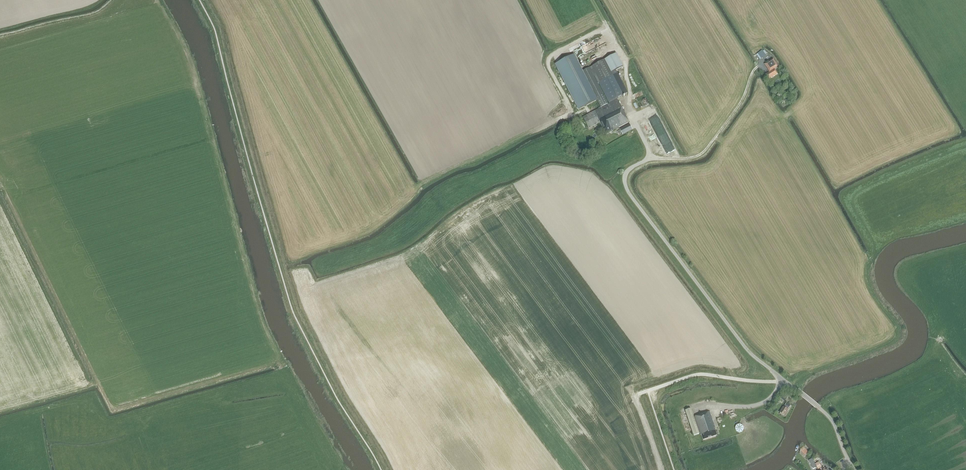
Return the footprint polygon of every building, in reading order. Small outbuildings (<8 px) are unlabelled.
[(579,109),(597,100),(583,71),(574,54),(556,64),(579,109)] [(589,128),(600,122),(606,134),(612,132),(611,131),(628,122),(629,122),(617,99),(618,98),(618,97),(627,93),(615,70),(622,67),(615,54),(583,71),(597,100),(601,107),(583,117),(589,128)] [(778,74),(775,69),(778,67),(773,58),(768,61),(766,62),(764,63),(770,72),(766,74),(769,79),(778,74)] [(646,98),(639,101),(642,108),(649,105),(646,98)] [(629,124),(619,129),(622,134),(632,129),(629,124)] [(786,403),(785,405),(784,407),(783,407),(780,412),(785,415),(788,410),(787,409),(788,407),(789,408),(791,405),(786,403)] [(691,409),(686,410),(685,410),(693,436),(699,434),(691,409)] [(710,411),(694,416),(701,435),(703,440),(717,435),(715,427),(710,411)] [(743,425),(740,424),(736,425),(735,428),(736,431),(739,433),(742,432),(744,429),(743,425)] [(805,455),(808,452),(803,447),(800,450),(805,455)]
